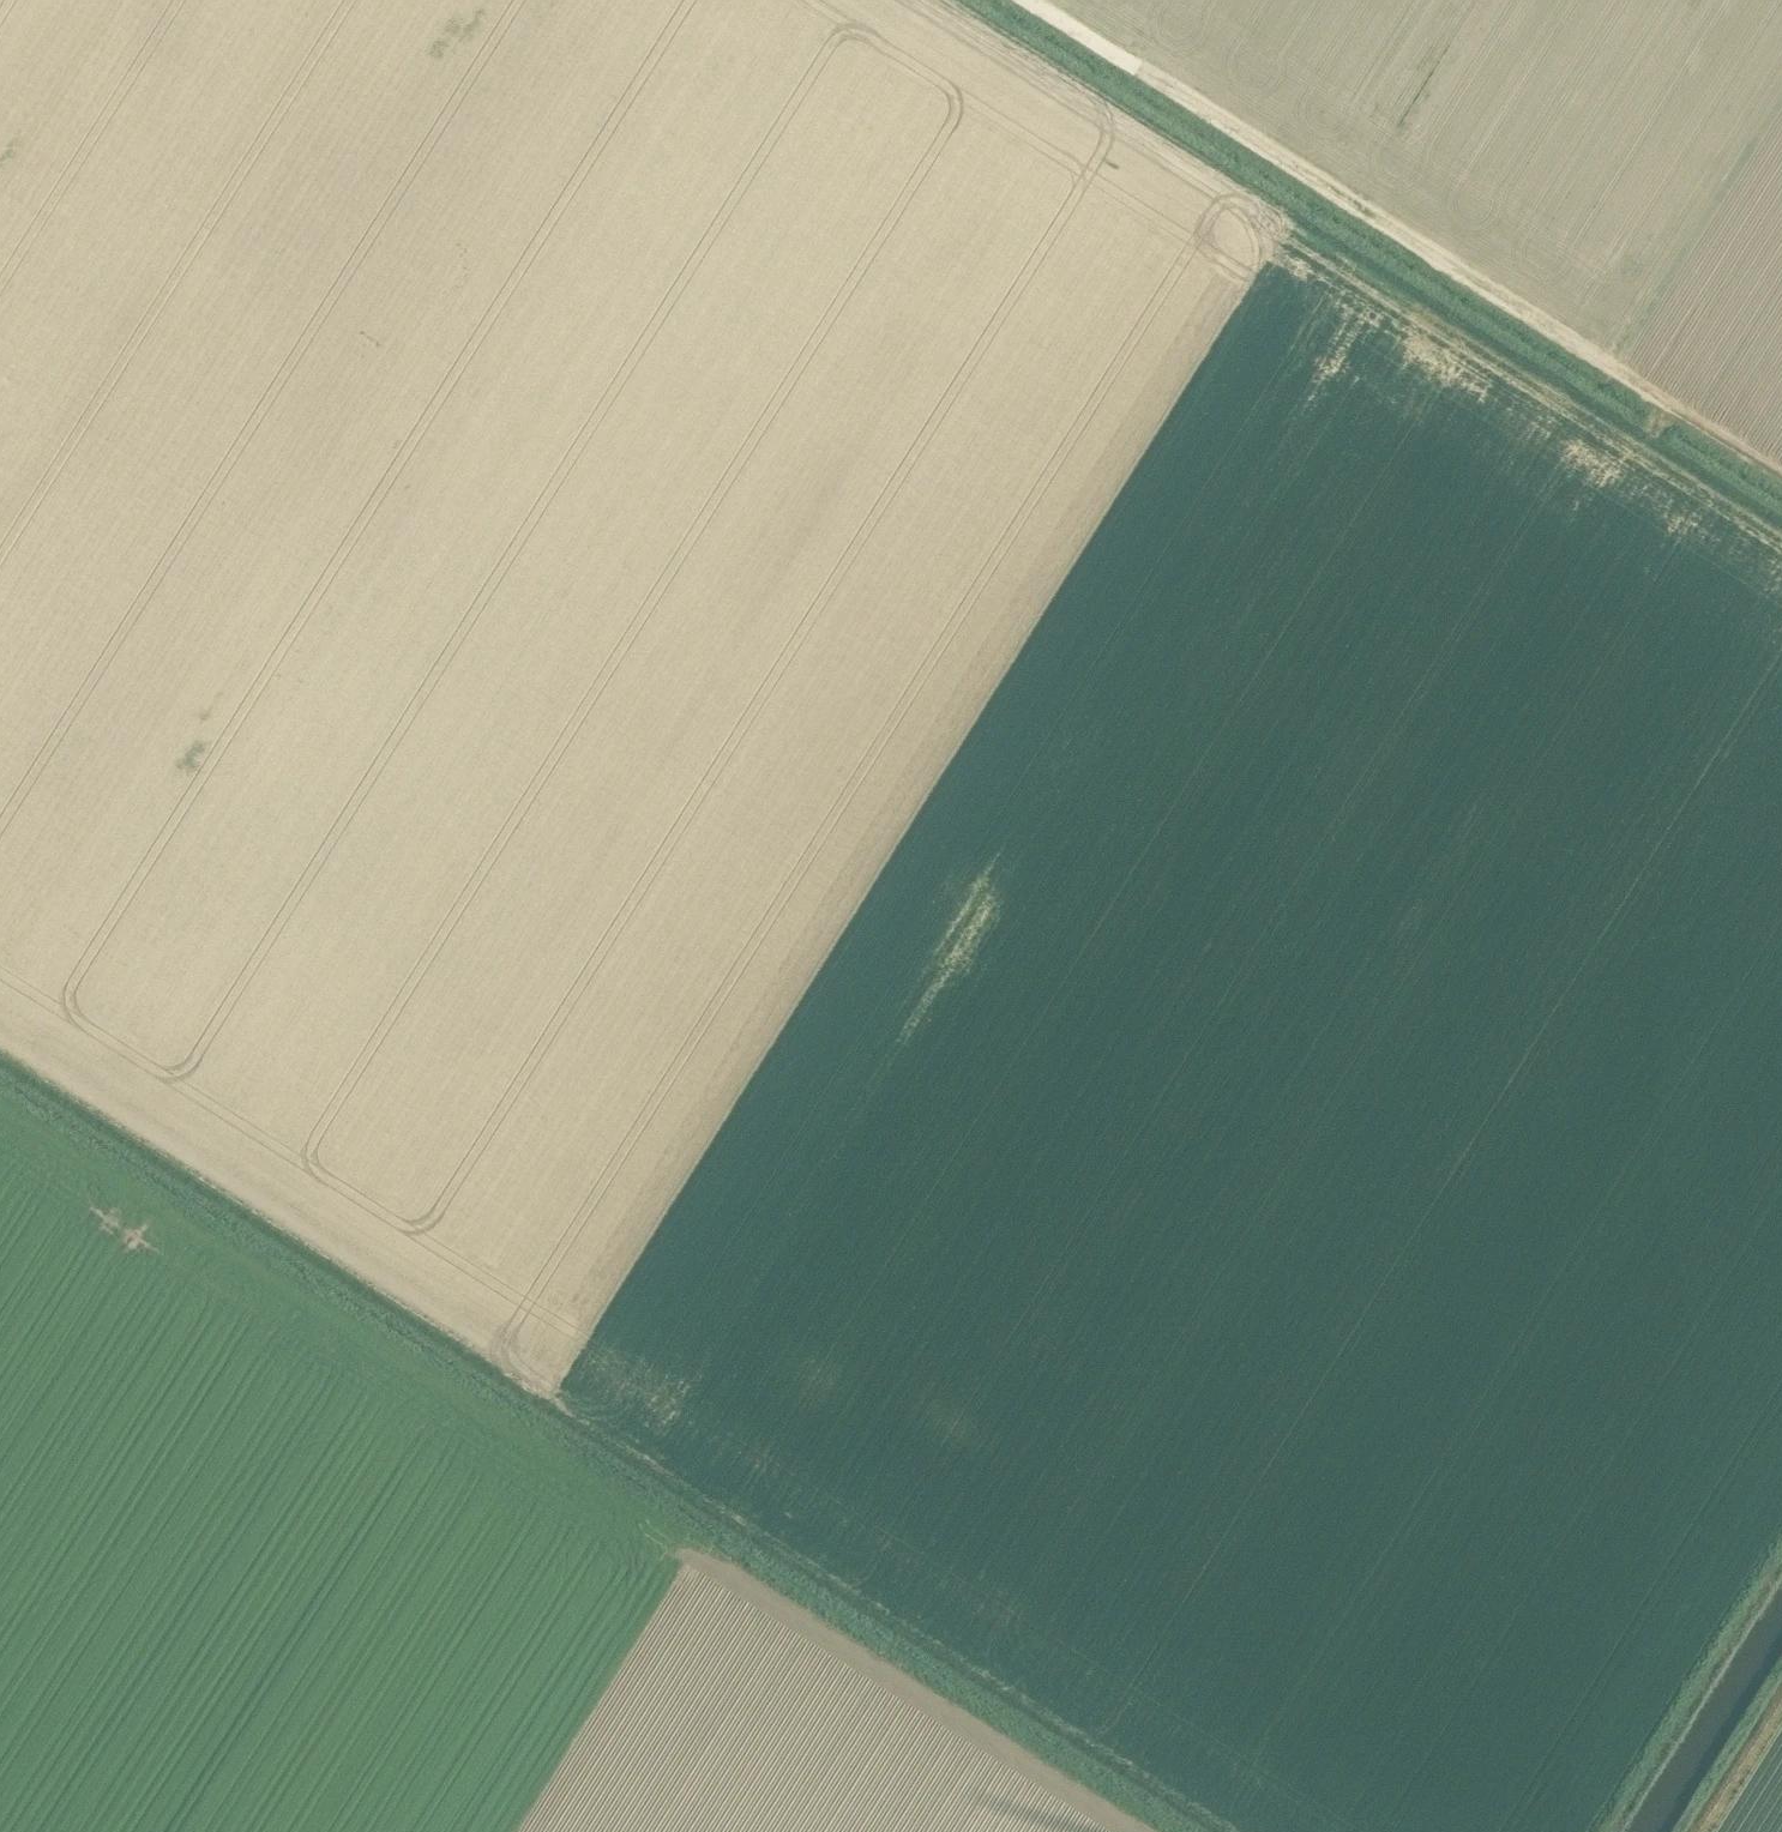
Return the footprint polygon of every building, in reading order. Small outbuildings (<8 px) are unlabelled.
[(1156,72),(1168,66),(1159,49),(1147,56),(1156,72)] [(1317,172),(1327,163),(1315,149),(1305,158),(1317,172)] [(1332,184),(1344,179),(1337,161),(1325,165),(1332,184)] [(1352,197),(1365,192),(1359,174),(1345,179),(1352,197)] [(1380,184),(1366,191),(1374,209),(1388,202),(1380,184)] [(1398,200),(1387,208),(1398,223),(1409,215),(1398,200)] [(1422,211),(1408,218),(1417,235),(1431,228),(1422,211)]
